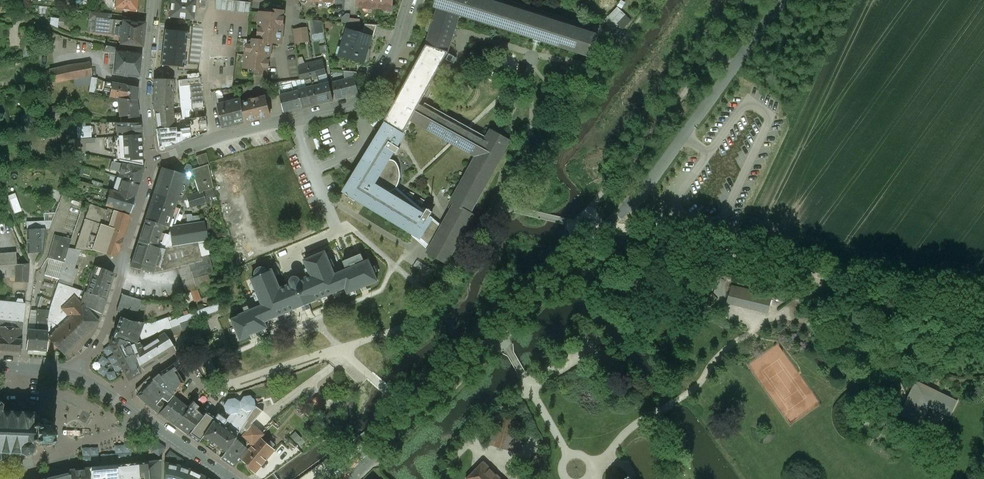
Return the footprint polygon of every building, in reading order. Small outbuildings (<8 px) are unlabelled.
[(115,9),(136,12),(137,0),(116,0),(115,9)] [(169,17),(193,20),(195,0),(171,0),(169,17)] [(224,0),(217,0),(216,10),(250,14),(251,3),(224,0)] [(357,6),(365,7),(365,5),(372,6),(372,8),(384,9),(385,7),(391,8),(391,10),(392,10),(393,0),(358,0),(357,6)] [(435,7),(438,8),(459,15),(538,39),(591,56),(598,36),(484,0),(437,0),(435,7)] [(632,7),(624,0),(606,20),(614,27),(632,7)] [(459,15),(438,8),(426,46),(447,52),(459,15)] [(284,12),(266,10),(265,13),(261,13),(260,20),(261,20),(262,22),(262,26),(259,26),(258,36),(262,36),(261,41),(261,42),(271,43),(281,44),(284,18),(283,18),(284,12)] [(111,14),(89,12),(89,20),(95,20),(95,18),(111,20),(111,14)] [(111,20),(95,18),(95,20),(94,33),(120,36),(121,36),(122,21),(111,20)] [(133,21),(126,20),(126,22),(122,21),(121,36),(120,36),(120,44),(142,47),(144,24),(133,22),(133,21)] [(322,22),(312,21),(315,34),(323,32),(322,22)] [(191,24),(191,36),(199,36),(199,23),(191,24)] [(378,25),(365,24),(362,34),(371,37),(374,38),(378,25)] [(308,28),(295,30),(297,42),(309,40),(308,28)] [(29,30),(21,30),(22,46),(30,46),(29,30)] [(186,32),(165,30),(161,64),(182,66),(186,32)] [(362,34),(348,30),(346,38),(349,39),(343,58),(363,63),(371,37),(362,34)] [(271,43),(261,42),(261,41),(253,40),(252,46),(247,46),(246,55),(248,55),(248,60),(246,61),(245,68),(249,69),(249,72),(267,74),(268,67),(269,68),(271,43)] [(426,46),(384,122),(404,132),(421,101),(447,54),(447,52),(426,46)] [(116,51),(115,51),(115,53),(113,74),(138,77),(141,54),(116,51)] [(322,60),(313,62),(314,68),(309,69),(313,88),(319,86),(317,76),(326,74),(324,64),(323,60),(322,60)] [(313,62),(299,66),(300,73),(304,73),(307,89),(313,88),(309,69),(314,68),(313,62)] [(89,63),(49,70),(52,83),(79,78),(91,75),(89,63)] [(357,72),(344,71),(345,79),(354,77),(354,78),(357,78),(357,72)] [(301,80),(296,81),(298,91),(307,89),(304,73),(300,73),(301,80)] [(91,75),(79,78),(80,85),(90,84),(91,77),(91,75)] [(97,78),(91,77),(90,84),(88,92),(94,93),(97,78)] [(345,79),(332,83),(336,100),(355,95),(354,92),(357,91),(354,78),(354,77),(345,79)] [(199,78),(178,80),(182,122),(174,126),(174,128),(175,128),(175,132),(177,132),(176,130),(184,129),(183,125),(190,124),(189,119),(204,117),(201,96),(191,97),(190,86),(200,85),(199,78)] [(155,79),(154,79),(153,109),(171,108),(172,80),(167,80),(161,80),(155,79)] [(292,83),(281,86),(283,95),(294,92),(292,83)] [(137,88),(123,85),(123,86),(112,84),(110,90),(109,96),(117,97),(136,101),(137,88)] [(319,86),(313,88),(317,104),(333,100),(329,84),(319,86)] [(200,85),(190,86),(191,97),(201,96),(200,85)] [(307,89),(298,91),(302,108),(317,104),(313,88),(307,89)] [(283,95),(280,96),(284,112),(302,108),(298,91),(283,95)] [(136,101),(117,97),(120,117),(128,116),(128,119),(138,117),(136,101)] [(258,99),(248,101),(249,102),(242,103),(245,122),(270,116),(265,98),(258,99)] [(241,103),(227,107),(226,104),(218,105),(221,117),(220,117),(223,127),(245,122),(242,103),(241,100),(241,103)] [(476,157),(451,203),(454,205),(441,228),(429,250),(427,253),(446,263),(473,215),(470,213),(509,142),(502,138),(490,132),(487,138),(486,137),(484,141),(466,131),(419,105),(420,103),(421,101),(410,120),(453,144),(476,157)] [(171,108),(153,109),(156,129),(174,128),(172,108),(171,108)] [(40,110),(25,112),(26,118),(33,117),(34,124),(42,123),(40,110)] [(190,124),(183,125),(184,129),(186,141),(206,133),(204,117),(189,119),(190,124)] [(378,138),(345,192),(362,203),(363,202),(402,226),(401,228),(412,235),(421,242),(429,250),(441,228),(435,223),(429,218),(433,212),(427,209),(424,214),(395,189),(397,187),(399,183),(399,181),(400,178),(400,175),(399,171),(399,169),(398,167),(397,164),(396,163),(395,162),(393,161),(392,161),(390,160),(388,160),(393,152),(397,154),(400,148),(396,146),(404,132),(384,122),(376,137),(378,138)] [(116,123),(106,123),(107,131),(117,130),(117,123),(116,123)] [(139,123),(117,123),(117,130),(118,137),(122,136),(128,136),(140,135),(139,123)] [(92,136),(92,126),(79,126),(79,137),(92,136)] [(174,128),(156,129),(159,147),(163,150),(170,148),(186,141),(184,129),(176,130),(177,132),(175,132),(175,128),(174,128)] [(140,135),(128,136),(129,152),(130,159),(145,158),(143,135),(140,135)] [(121,155),(108,152),(107,159),(119,161),(121,155)] [(206,153),(196,157),(199,167),(207,165),(207,164),(209,164),(206,153)] [(127,165),(112,162),(109,170),(125,173),(127,165)] [(143,168),(127,165),(125,173),(123,180),(138,184),(143,168)] [(199,167),(191,170),(191,169),(184,171),(183,175),(184,175),(176,200),(177,201),(184,201),(187,201),(186,197),(185,197),(190,179),(193,178),(199,193),(212,188),(213,188),(207,165),(199,167)] [(183,175),(162,169),(154,194),(176,200),(184,175),(183,175)] [(123,180),(118,178),(115,188),(116,188),(115,192),(134,198),(138,184),(123,180)] [(72,182),(64,181),(63,190),(71,190),(72,182)] [(115,192),(110,191),(111,189),(96,185),(93,195),(97,196),(107,199),(105,206),(130,213),(134,198),(115,192)] [(212,188),(202,192),(205,202),(216,199),(212,188)] [(63,192),(44,190),(44,196),(60,199),(63,192)] [(199,193),(186,197),(187,201),(189,207),(205,202),(202,192),(199,193)] [(176,200),(154,194),(145,220),(162,225),(162,226),(167,227),(174,207),(176,200)] [(18,196),(11,199),(16,213),(22,211),(18,196)] [(90,204),(74,249),(99,254),(100,252),(114,257),(117,250),(118,251),(122,240),(121,239),(123,232),(124,233),(129,216),(107,209),(106,210),(90,204)] [(174,207),(167,227),(174,226),(180,209),(174,207)] [(145,220),(138,242),(147,245),(155,247),(157,242),(160,233),(162,226),(162,225),(145,220)] [(174,226),(167,227),(169,227),(169,233),(205,227),(204,222),(194,223),(187,224),(174,226)] [(169,233),(168,235),(164,234),(161,243),(157,242),(155,247),(159,248),(162,249),(162,248),(197,243),(207,241),(205,227),(169,233)] [(33,230),(27,230),(28,252),(28,253),(43,252),(45,229),(41,229),(33,230)] [(155,247),(147,245),(138,242),(130,267),(151,273),(159,248),(155,247)] [(197,243),(162,248),(162,249),(159,248),(151,273),(154,273),(189,264),(202,261),(197,243)] [(98,255),(68,248),(63,266),(57,287),(63,289),(62,293),(64,294),(66,290),(81,296),(93,265),(94,266),(101,268),(105,258),(98,255)] [(290,284),(280,289),(272,270),(268,272),(267,271),(266,269),(264,268),(262,268),(260,268),(258,270),(257,271),(256,272),(256,274),(256,275),(257,277),(252,279),(257,293),(254,294),(254,295),(256,301),(257,301),(260,300),(263,306),(229,320),(230,320),(239,340),(267,328),(265,322),(295,309),(295,310),(316,301),(316,300),(346,288),(348,294),(377,281),(363,249),(336,260),(339,267),(333,270),(325,252),(304,261),(311,276),(300,280),(299,279),(298,278),(297,278),(295,277),(293,278),(292,279),(291,280),(290,283),(290,284)] [(202,261),(189,264),(191,271),(204,268),(202,261)] [(28,263),(16,264),(15,277),(15,282),(27,282),(28,263)] [(0,266),(0,268),(11,268),(10,277),(15,277),(16,264),(0,266)] [(101,268),(94,266),(92,271),(94,272),(87,293),(104,300),(113,274),(101,268)] [(0,268),(0,277),(10,277),(11,268),(0,268)] [(740,289),(732,287),(727,302),(736,305),(740,289)] [(196,289),(181,297),(185,308),(202,303),(196,289)] [(771,296),(740,289),(736,305),(767,312),(771,296)] [(87,293),(85,292),(81,303),(92,309),(101,314),(106,300),(104,300),(87,293)] [(66,295),(60,301),(64,305),(70,299),(66,295)] [(136,299),(121,295),(116,312),(121,313),(133,317),(136,318),(141,300),(136,299)] [(51,336),(49,338),(49,339),(64,355),(98,322),(89,312),(84,307),(81,303),(74,296),(70,299),(64,305),(61,308),(61,309),(69,318),(60,327),(51,336)] [(370,306),(378,314),(387,305),(378,297),(370,306)] [(0,301),(0,320),(23,323),(25,304),(23,303),(22,299),(17,299),(15,303),(0,301)] [(55,304),(52,302),(47,321),(56,323),(61,309),(61,308),(59,305),(55,304)] [(171,321),(169,321),(171,328),(179,325),(187,322),(220,309),(218,303),(171,321)] [(101,314),(92,309),(89,312),(98,322),(101,314)] [(47,312),(35,311),(35,325),(47,326),(47,321),(48,317),(47,317),(47,312)] [(131,321),(120,318),(113,337),(129,343),(132,344),(135,343),(136,341),(139,333),(143,323),(131,321)] [(151,324),(143,323),(139,333),(140,339),(136,341),(137,340),(138,341),(147,337),(146,337),(168,329),(171,328),(169,321),(167,318),(151,324)] [(0,320),(0,350),(21,352),(22,329),(23,323),(0,320)] [(56,323),(47,321),(47,326),(47,331),(47,332),(51,336),(60,327),(56,323)] [(193,336),(187,322),(179,325),(183,335),(185,340),(193,336)] [(171,328),(168,329),(172,339),(183,335),(179,325),(171,328)] [(34,330),(27,330),(26,350),(46,351),(47,332),(47,331),(34,330)] [(164,334),(141,349),(138,341),(137,340),(136,341),(135,343),(132,344),(131,345),(129,343),(137,366),(140,372),(174,350),(164,334)] [(129,343),(117,339),(111,342),(110,346),(117,359),(132,351),(129,343)] [(132,351),(117,359),(125,372),(137,366),(132,351)] [(103,355),(99,362),(104,365),(108,359),(103,355)] [(101,366),(97,373),(111,380),(114,374),(101,366)] [(137,366),(125,372),(128,379),(140,372),(137,366)] [(171,366),(158,374),(157,374),(151,379),(171,396),(175,392),(182,383),(173,367),(172,367),(171,366)] [(106,390),(109,386),(92,374),(89,378),(106,390)] [(151,379),(149,377),(135,390),(138,394),(136,396),(156,413),(171,396),(151,379)] [(958,401),(916,381),(899,414),(921,424),(929,407),(950,417),(958,401)] [(185,395),(175,392),(172,396),(173,397),(187,408),(191,402),(195,398),(189,390),(185,395)] [(234,399),(227,400),(223,405),(225,412),(229,415),(225,421),(222,426),(226,429),(239,411),(248,417),(253,410),(256,406),(255,400),(249,396),(243,397),(239,403),(234,399)] [(173,397),(158,414),(174,425),(187,408),(173,397)] [(187,408),(174,425),(188,435),(203,416),(195,410),(198,407),(191,402),(187,408)] [(7,453),(7,456),(9,456),(9,454),(18,454),(18,456),(20,456),(20,454),(23,456),(23,458),(25,459),(25,456),(29,455),(31,456),(33,455),(35,450),(35,447),(35,446),(36,446),(36,443),(38,443),(38,447),(44,447),(44,443),(47,443),(47,446),(49,446),(50,444),(51,444),(51,443),(54,443),(54,440),(51,440),(51,429),(54,429),(54,426),(51,426),(51,425),(50,425),(51,422),(49,422),(49,421),(48,421),(46,419),(46,418),(45,417),(44,418),(41,418),(40,417),(39,417),(34,411),(32,412),(21,412),(21,409),(19,409),(19,412),(11,411),(11,409),(9,409),(9,411),(0,411),(0,453),(7,453)] [(248,417),(241,428),(246,432),(252,424),(259,415),(257,413),(257,414),(253,410),(248,417)] [(226,429),(222,426),(225,421),(224,420),(223,418),(221,417),(220,416),(218,416),(217,415),(214,419),(200,438),(209,444),(208,447),(212,450),(215,448),(223,454),(241,428),(248,417),(239,411),(226,429)] [(203,416),(188,435),(197,442),(200,438),(214,419),(205,412),(203,416)] [(273,424),(261,414),(259,415),(252,424),(264,435),(273,424)] [(500,430),(493,428),(490,440),(492,441),(491,445),(505,449),(513,420),(504,417),(500,430)] [(246,432),(243,434),(243,437),(253,446),(261,438),(264,435),(252,424),(246,432)] [(223,454),(220,458),(232,467),(246,449),(238,443),(240,440),(243,437),(243,434),(246,432),(241,428),(223,454)] [(275,450),(261,438),(253,446),(241,460),(255,473),(275,450)] [(146,462),(148,478),(160,478),(160,476),(160,460),(146,462)] [(138,463),(139,478),(148,478),(146,462),(138,463)] [(484,462),(467,478),(501,478),(484,462)] [(115,466),(116,478),(139,478),(138,463),(115,466)] [(176,465),(170,464),(164,463),(164,478),(185,478),(189,470),(182,467),(176,465)] [(99,467),(101,478),(116,478),(115,466),(99,467)] [(90,468),(90,478),(101,478),(99,467),(90,468)] [(69,470),(69,473),(70,478),(90,478),(90,468),(69,470)] [(189,470),(185,478),(199,478),(201,475),(189,470)]
